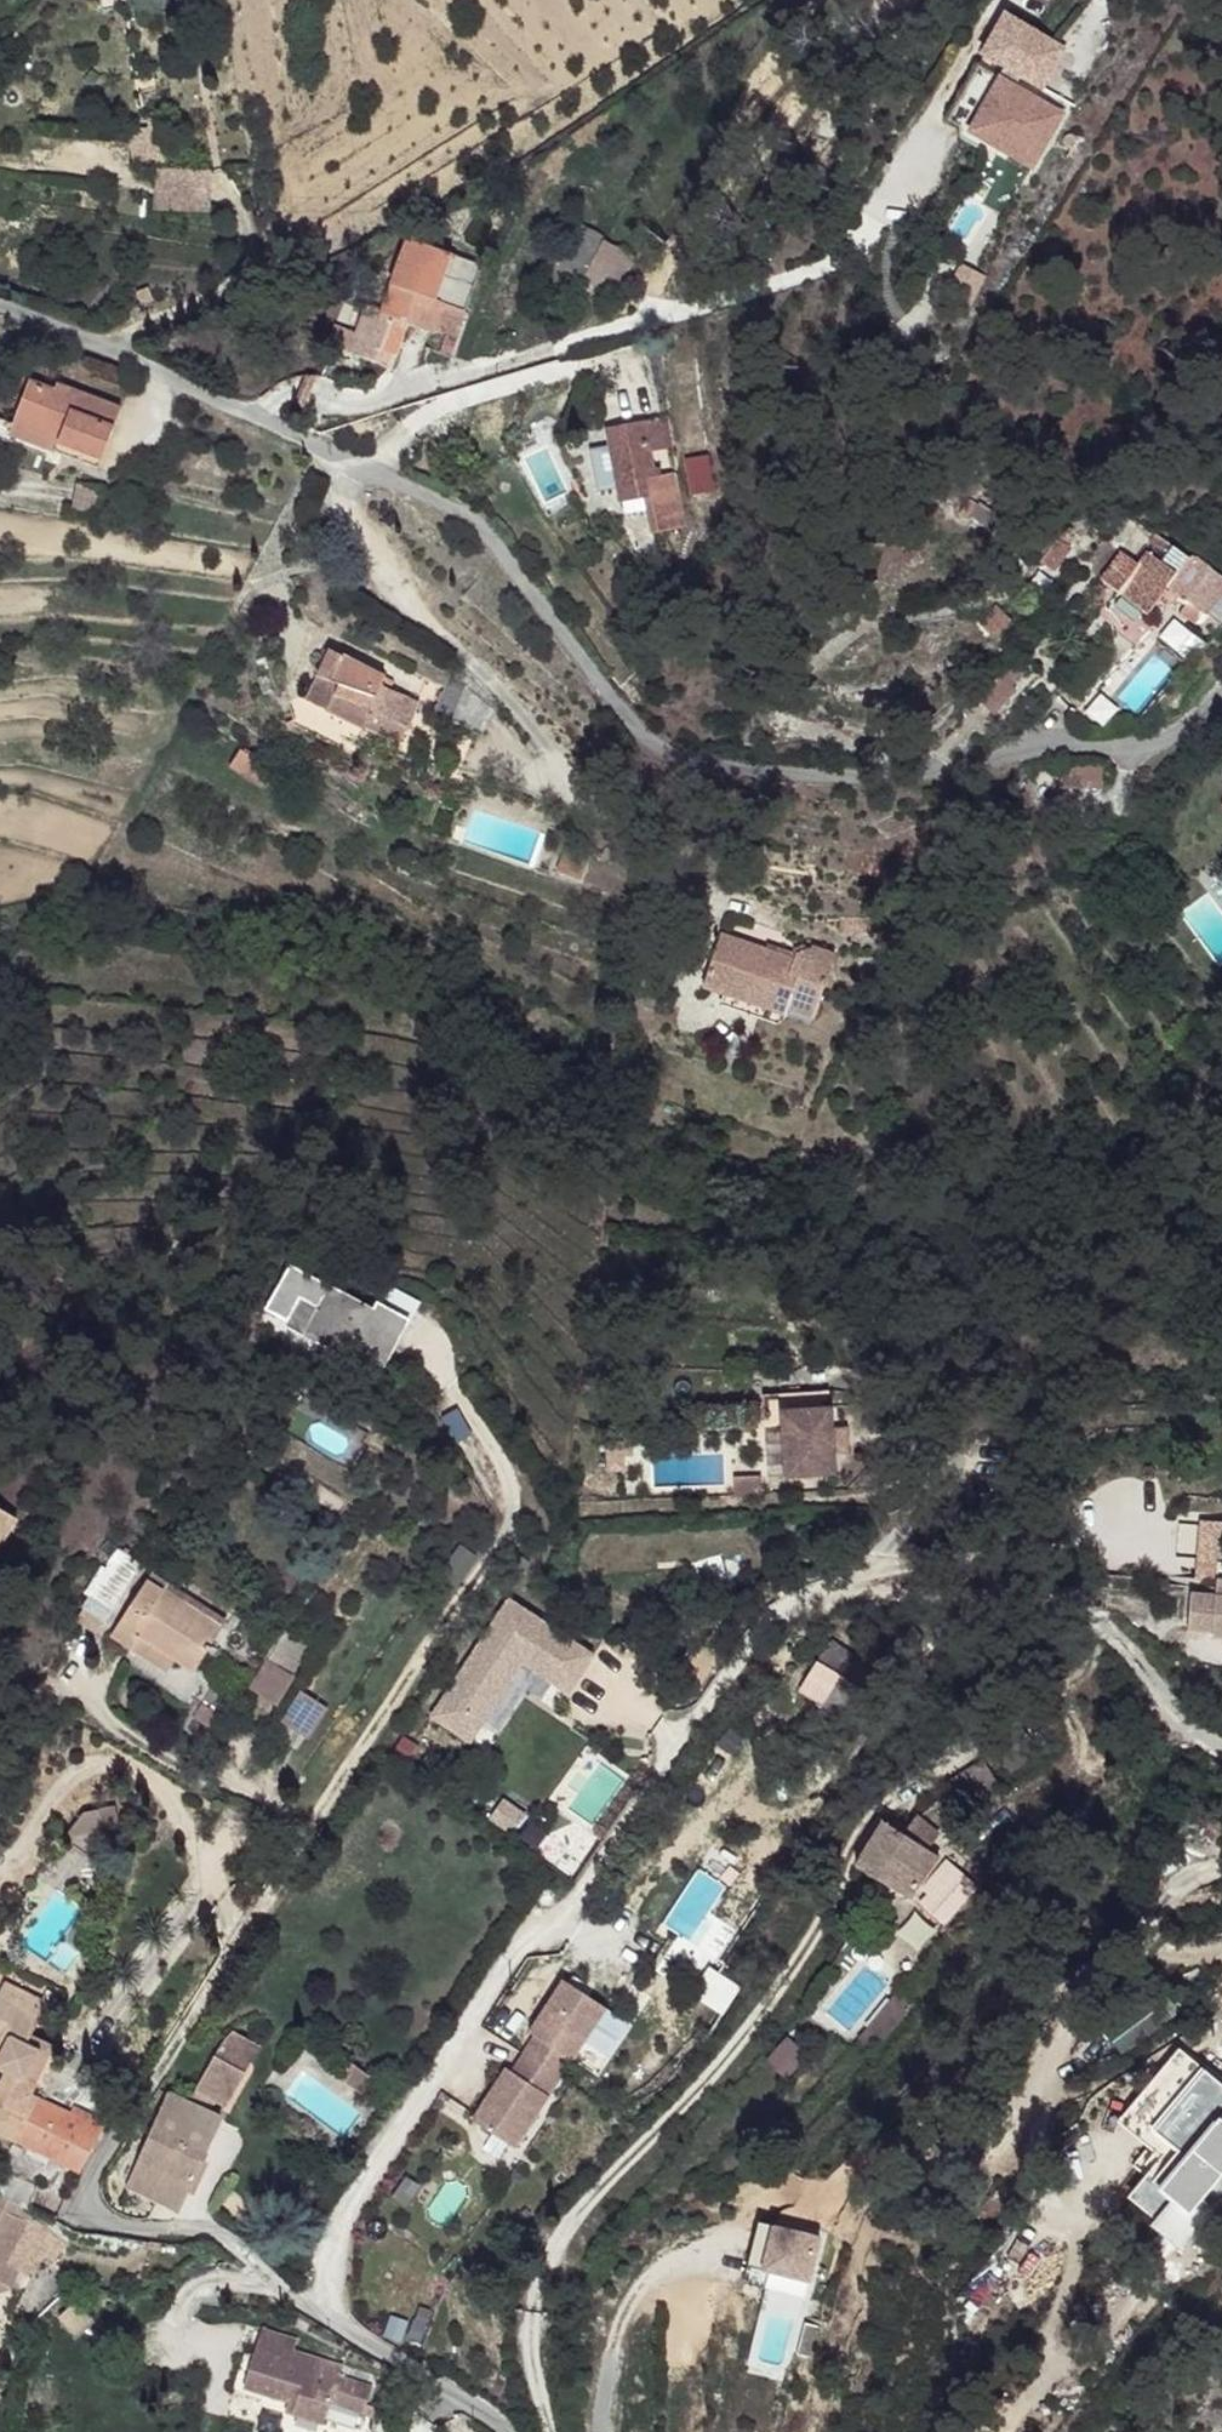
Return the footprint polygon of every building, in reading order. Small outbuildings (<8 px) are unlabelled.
[(1039,98),(961,38),(923,87),(1001,147),(1039,98)] [(203,213),(205,175),(148,171),(148,211),(203,213)] [(1097,213),(1086,205),(1079,218),(1089,226),(1097,213)] [(453,227),(415,212),(389,281),(372,274),(361,301),(365,303),(397,314),(418,265),(436,272),(453,227)] [(579,220),(552,262),(610,299),(637,257),(579,220)] [(361,301),(343,293),(332,318),(351,325),(361,301)] [(365,303),(361,301),(351,325),(357,327),(365,303)] [(397,314),(365,303),(357,327),(385,339),(397,314)] [(24,375),(11,418),(55,432),(57,433),(53,443),(96,457),(117,397),(55,376),(53,383),(24,375)] [(611,435),(597,437),(603,477),(617,474),(621,490),(645,485),(650,485),(647,466),(652,465),(642,410),(608,416),(611,435)] [(55,432),(11,418),(8,428),(53,443),(57,433),(55,432)] [(652,465),(647,466),(650,485),(645,485),(650,519),(684,513),(676,460),(652,465)] [(973,496),(960,487),(948,505),(960,515),(973,496)] [(1146,600),(1165,576),(1189,547),(1173,534),(1160,549),(1151,540),(1134,559),(1122,549),(1105,566),(1146,600)] [(1189,547),(1165,576),(1179,589),(1199,605),(1216,584),(1221,577),(1221,576),(1189,547)] [(1172,596),(1179,589),(1165,576),(1146,600),(1149,603),(1160,589),(1172,596)] [(1035,663),(1021,651),(1006,667),(1009,669),(1019,678),(1035,663)] [(379,669),(326,653),(317,673),(376,688),(378,679),(379,669)] [(1019,678),(1009,669),(986,692),(1001,704),(1023,682),(1019,678)] [(415,690),(378,679),(376,688),(317,673),(305,696),(362,720),(369,705),(387,711),(409,715),(415,690)] [(387,711),(369,705),(362,720),(385,726),(387,711)] [(409,715),(387,711),(385,726),(405,730),(409,715)] [(907,737),(927,727),(906,729),(907,737)] [(276,760),(244,740),(234,758),(265,776),(276,760)] [(1108,754),(1062,755),(1063,779),(1108,780),(1108,754)] [(1211,804),(1221,811),(1221,787),(1211,804)] [(812,920),(738,899),(723,954),(743,961),(790,974),(794,963),(811,966),(814,958),(838,963),(854,911),(828,904),(826,910),(820,908),(815,913),(812,920)] [(838,963),(814,958),(811,966),(810,972),(834,978),(838,963)] [(790,974),(743,961),(741,971),(788,985),(790,974)] [(811,966),(794,963),(790,974),(807,979),(810,972),(811,966)] [(303,1281),(286,1272),(268,1304),(304,1323),(301,1330),(347,1355),(352,1345),(377,1358),(398,1318),(312,1270),(303,1281)] [(352,1345),(347,1355),(372,1369),(377,1358),(352,1345)] [(823,1393),(775,1396),(780,1476),(827,1474),(823,1393)] [(614,1444),(599,1445),(600,1472),(616,1472),(614,1444)] [(754,1476),(727,1477),(728,1496),(755,1495),(754,1476)] [(0,1498),(0,1544),(20,1541),(33,1518),(0,1498)] [(1192,1557),(1221,1557),(1221,1517),(1193,1516),(1192,1557)] [(135,1563),(120,1550),(104,1571),(95,1567),(82,1591),(103,1605),(135,1563)] [(158,1578),(142,1568),(121,1602),(137,1612),(152,1586),(158,1578)] [(1207,1605),(1182,1601),(1179,1634),(1201,1637),(1200,1643),(1221,1646),(1221,1570),(1211,1569),(1207,1605)] [(205,1618),(152,1586),(137,1612),(125,1630),(127,1635),(165,1657),(173,1645),(192,1658),(209,1632),(205,1618)] [(103,1605),(82,1591),(78,1599),(82,1603),(73,1616),(86,1626),(103,1605)] [(508,1597),(483,1635),(521,1660),(567,1690),(593,1652),(508,1597)] [(137,1612),(121,1602),(100,1633),(122,1645),(127,1635),(125,1630),(137,1612)] [(165,1657),(127,1635),(122,1645),(159,1668),(165,1657)] [(483,1635),(470,1656),(508,1680),(521,1660),(483,1635)] [(873,1670),(828,1637),(796,1686),(842,1717),(873,1670)] [(173,1645),(165,1657),(186,1669),(192,1658),(173,1645)] [(237,1667),(218,1655),(192,1698),(211,1710),(237,1667)] [(508,1680),(470,1656),(431,1715),(470,1740),(508,1680)] [(273,1676),(250,1661),(235,1688),(257,1700),(273,1676)] [(296,1725),(272,1711),(258,1732),(281,1748),(296,1725)] [(999,1783),(981,1756),(943,1782),(961,1810),(999,1783)] [(75,1808),(81,1850),(121,1844),(115,1802),(75,1808)] [(891,1815),(888,1821),(928,1850),(940,1829),(916,1814),(909,1825),(891,1815)] [(888,1821),(881,1818),(851,1862),(906,1900),(935,1855),(928,1850),(888,1821)] [(949,1859),(914,1898),(944,1925),(979,1885),(949,1859)] [(912,1910),(893,1928),(915,1951),(934,1933),(912,1910)] [(521,2148),(603,1999),(555,1973),(473,2121),(521,2148)] [(45,1994),(13,1976),(2,1994),(34,2013),(45,1994)] [(893,1985),(866,2023),(884,2037),(911,1997),(893,1985)] [(2,1994),(0,1998),(0,2024),(6,2028),(4,2033),(15,2042),(34,2013),(2,1994)] [(54,1999),(45,1994),(34,2013),(43,2018),(54,1999)] [(43,2018),(34,2013),(15,2042),(46,2062),(55,2042),(38,2031),(43,2018)] [(884,2037),(866,2023),(857,2038),(876,2049),(884,2037)] [(0,2024),(0,2040),(12,2047),(15,2042),(4,2033),(6,2028),(0,2024)] [(221,2025),(206,2054),(233,2068),(248,2040),(221,2025)] [(46,2062),(15,2042),(12,2047),(7,2054),(2,2060),(11,2065),(5,2077),(28,2089),(19,2111),(11,2134),(79,2170),(106,2122),(73,2104),(68,2113),(36,2095),(37,2091),(31,2087),(46,2062)] [(341,2052),(331,2067),(339,2073),(348,2058),(341,2052)] [(233,2068),(206,2054),(190,2087),(207,2095),(217,2101),(233,2068)] [(348,2058),(339,2073),(354,2085),(364,2070),(348,2058)] [(5,2077),(1,2083),(0,2083),(0,2100),(19,2111),(28,2089),(5,2077)] [(190,2087),(183,2103),(200,2110),(207,2095),(190,2087)] [(183,2103),(166,2096),(126,2187),(178,2208),(216,2117),(183,2103)] [(0,2100),(0,2127),(11,2134),(19,2111),(0,2100)] [(3,2168),(0,2175),(0,2195),(28,2207),(36,2183),(3,2168)] [(811,2276),(822,2228),(757,2214),(747,2262),(811,2276)] [(7,2292),(15,2275),(2,2270),(22,2226),(0,2215),(0,2288),(7,2292)] [(285,2336),(250,2327),(235,2386),(289,2400),(286,2410),(316,2418),(331,2360),(282,2347),(285,2336)] [(362,2380),(329,2372),(322,2396),(357,2405),(362,2380)]
